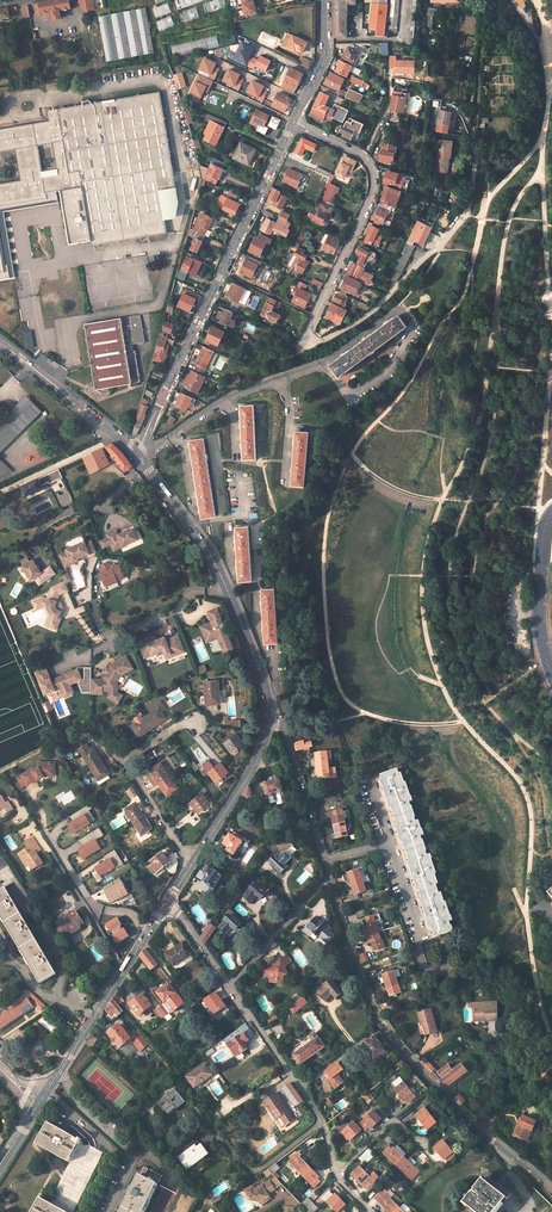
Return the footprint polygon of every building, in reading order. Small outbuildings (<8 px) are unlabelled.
[(72,1),(72,0),(53,0),(39,2),(41,13),(71,8),(70,1),(72,1)] [(83,11),(86,11),(95,10),(94,0),(77,0),(78,3),(81,2),(83,11)] [(201,1),(201,0),(175,0),(174,0),(177,9),(201,1)] [(211,1),(212,10),(226,7),(225,0),(216,0),(211,1)] [(254,0),(243,0),(243,4),(243,5),(245,16),(256,13),(254,0)] [(356,7),(356,0),(334,0),(334,38),(348,38),(348,7),(356,7)] [(396,34),(399,0),(388,0),(388,1),(391,1),(389,34),(396,34)] [(406,45),(414,46),(417,1),(409,0),(406,45)] [(33,4),(34,14),(41,13),(39,2),(33,4)] [(153,7),(155,16),(171,13),(169,3),(153,7)] [(387,5),(372,4),(370,29),(377,30),(377,36),(384,36),(387,5)] [(28,6),(20,8),(22,18),(30,17),(28,6)] [(10,18),(9,12),(8,8),(0,9),(0,20),(10,18)] [(147,8),(98,15),(105,60),(154,53),(147,8)] [(363,29),(364,16),(360,16),(359,20),(355,20),(354,28),(363,29)] [(303,53),(308,43),(289,34),(283,46),(297,53),(298,51),(303,53)] [(235,57),(246,63),(253,48),(242,43),(241,46),(237,44),(224,48),(237,54),(235,57)] [(362,54),(350,48),(347,53),(346,53),(343,59),(356,66),(362,54)] [(252,58),(248,66),(254,69),(255,66),(266,71),(271,61),(260,56),(258,61),(252,58)] [(309,69),(312,62),(305,59),(304,59),(302,58),(299,64),(309,69)] [(397,58),(391,58),(391,68),(397,68),(397,74),(415,75),(415,63),(397,63),(397,58)] [(205,59),(200,70),(211,75),(210,77),(215,79),(220,70),(215,67),(216,64),(205,59)] [(351,71),(361,75),(363,71),(340,60),(338,65),(340,66),(337,72),(348,77),(351,71)] [(291,69),(286,67),(279,81),(284,83),(291,69)] [(294,95),(304,74),(291,68),(291,69),(284,83),(281,89),(294,95)] [(229,70),(224,81),(235,87),(234,88),(239,91),(244,81),(239,79),(240,76),(229,70)] [(183,71),(172,74),(176,88),(187,85),(183,71)] [(340,92),(345,81),(331,74),(325,85),(340,92)] [(204,93),(206,89),(209,90),(213,82),(199,75),(188,98),(198,103),(203,92),(204,93)] [(365,83),(352,78),(350,82),(362,88),(365,83)] [(253,82),(248,93),(258,98),(257,100),(263,102),(267,92),(263,90),(264,87),(253,82)] [(347,99),(356,103),(360,95),(351,91),(348,96),(347,99)] [(391,111),(404,113),(406,94),(394,92),(391,111)] [(272,107),(285,113),(292,100),(279,93),(272,107)] [(0,130),(0,157),(18,153),(24,185),(0,189),(0,208),(47,200),(46,195),(61,192),(70,246),(92,243),(93,247),(97,247),(99,248),(100,246),(118,243),(120,245),(122,243),(139,240),(141,241),(142,239),(168,235),(166,222),(161,193),(177,190),(169,144),(170,142),(168,140),(165,122),(166,120),(165,119),(160,94),(140,97),(139,96),(138,97),(98,104),(97,102),(96,104),(67,109),(65,108),(64,109),(47,112),(49,122),(0,130)] [(325,107),(330,98),(321,94),(313,110),(330,118),(333,111),(325,107)] [(349,112),(335,106),(333,111),(330,118),(332,119),(343,124),(349,112)] [(313,110),(310,117),(322,122),(324,118),(326,119),(326,120),(331,122),(332,119),(330,118),(313,110)] [(269,117),(257,111),(251,123),(250,126),(257,130),(257,131),(265,135),(269,129),(267,128),(264,127),(267,121),(269,117)] [(449,135),(452,113),(441,111),(437,132),(449,135)] [(207,120),(214,124),(206,139),(215,144),(225,123),(209,115),(207,120)] [(281,121),(273,117),(270,122),(268,127),(276,131),(281,121)] [(365,126),(351,119),(349,123),(348,122),(345,127),(343,126),(341,132),(345,134),(344,136),(351,140),(356,130),(362,133),(365,126)] [(451,142),(437,141),(436,158),(434,158),(434,163),(437,164),(436,171),(441,171),(440,174),(447,174),(448,159),(449,159),(451,142)] [(323,149),(309,143),(302,156),(308,159),(312,152),(320,155),(323,149)] [(257,151),(242,144),(234,159),(249,167),(257,151)] [(383,152),(382,152),(381,159),(384,160),(383,162),(391,164),(391,161),(394,161),(395,154),(393,154),(394,147),(384,145),(383,152)] [(352,160),(346,157),(337,175),(344,179),(347,172),(352,173),(356,164),(351,162),(352,160)] [(204,179),(215,184),(224,163),(214,158),(208,171),(206,170),(204,179)] [(334,172),(330,170),(329,173),(317,168),(315,172),(330,179),(334,172)] [(303,176),(290,169),(284,182),(297,188),(303,176)] [(315,174),(308,170),(306,175),(313,178),(315,174)] [(401,176),(389,172),(384,185),(401,191),(405,179),(401,178),(401,176)] [(340,189),(331,184),(333,180),(330,179),(329,182),(325,192),(326,193),(325,197),(323,196),(321,201),(325,203),(327,199),(332,201),(336,192),(338,193),(340,189)] [(401,193),(387,188),(383,200),(388,202),(387,204),(382,201),(380,205),(381,206),(387,209),(389,205),(395,208),(401,193)] [(282,192),(275,189),(270,198),(276,201),(274,205),(283,209),(288,198),(281,195),(282,192)] [(161,193),(166,222),(177,220),(179,204),(177,190),(161,193)] [(230,192),(228,196),(238,201),(240,196),(230,192)] [(241,205),(229,199),(224,209),(236,215),(241,205)] [(327,216),(332,207),(324,203),(324,204),(320,202),(317,208),(317,210),(313,208),(309,217),(315,219),(314,222),(322,226),(325,220),(328,222),(329,217),(327,216)] [(381,224),(385,226),(392,211),(387,209),(381,206),(374,220),(376,222),(375,223),(380,225),(381,224)] [(290,215),(281,210),(279,217),(287,220),(290,215)] [(215,219),(202,213),(194,230),(197,231),(206,235),(208,230),(210,230),(215,219)] [(344,213),(342,218),(350,222),(353,217),(344,213)] [(16,271),(7,217),(0,219),(0,274),(16,271)] [(290,230),(288,229),(291,223),(287,220),(279,217),(276,223),(271,220),(266,218),(265,220),(264,222),(260,230),(265,234),(271,235),(273,231),(286,238),(290,230)] [(425,246),(433,229),(424,225),(416,242),(425,246)] [(378,234),(380,230),(371,226),(368,231),(370,232),(365,243),(373,246),(375,241),(380,243),(383,237),(378,234)] [(191,249),(198,252),(206,235),(197,231),(194,237),(196,238),(191,249)] [(250,251),(261,256),(268,242),(270,244),(272,240),(261,234),(259,238),(257,237),(250,251)] [(341,240),(330,235),(329,238),(324,248),(334,254),(340,243),(341,240)] [(404,270),(409,260),(415,248),(407,244),(396,266),(404,270)] [(313,253),(300,247),(299,248),(293,245),(292,249),(297,252),(296,255),(299,256),(293,269),(304,274),(310,262),(306,260),(308,255),(311,257),(313,253)] [(370,252),(360,248),(358,253),(363,255),(359,263),(363,265),(370,252)] [(299,256),(296,255),(290,267),(293,269),(299,256)] [(253,278),(259,265),(261,266),(263,263),(249,256),(241,272),(253,278)] [(189,274),(194,260),(188,258),(182,271),(189,274)] [(348,274),(370,285),(374,277),(364,272),(365,269),(353,263),(348,274)] [(186,281),(188,275),(178,271),(176,277),(186,281)] [(365,285),(347,276),(346,278),(348,279),(341,292),(349,296),(351,292),(359,296),(365,285)] [(65,279),(71,314),(80,313),(75,277),(65,279)] [(307,285),(299,282),(296,288),(299,290),(294,301),(305,307),(311,295),(304,292),(307,285)] [(245,289),(234,284),(228,297),(239,302),(245,289)] [(199,295),(188,290),(180,306),(191,312),(199,295)] [(345,297),(339,294),(335,300),(337,301),(342,304),(345,297)] [(278,309),(281,303),(270,298),(262,315),(278,323),(281,316),(272,312),(274,307),(278,309)] [(333,305),(327,318),(341,324),(347,312),(333,305)] [(219,315),(224,317),(221,322),(228,326),(234,313),(222,308),(219,315)] [(110,386),(141,382),(136,349),(133,349),(133,343),(145,341),(141,315),(86,323),(92,365),(95,384),(89,384),(87,387),(85,390),(96,398),(111,393),(110,386)] [(399,316),(332,365),(340,376),(408,327),(399,316)] [(171,334),(175,324),(164,320),(162,330),(171,334)] [(207,340),(220,347),(227,332),(214,326),(207,340)] [(25,348),(33,348),(32,330),(24,331),(25,348)] [(154,356),(165,359),(170,346),(166,345),(167,342),(176,346),(178,343),(160,335),(154,356)] [(199,359),(201,360),(198,366),(206,369),(215,352),(204,346),(199,359)] [(207,377),(193,371),(191,376),(189,375),(186,382),(187,383),(186,385),(193,389),(192,391),(199,394),(207,377)] [(230,388),(242,382),(238,375),(226,381),(230,388)] [(194,404),(190,403),(193,398),(182,393),(177,405),(187,410),(189,406),(192,408),(194,404)] [(42,410),(27,395),(12,410),(17,415),(0,432),(0,452),(42,410)] [(144,415),(148,406),(141,403),(133,434),(137,436),(146,416),(144,415)] [(255,404),(242,404),(244,458),(256,458),(255,404)] [(308,433),(296,432),(291,485),(304,486),(308,433)] [(204,439),(191,441),(203,519),(217,517),(204,439)] [(125,470),(127,470),(132,465),(122,452),(112,443),(107,446),(109,449),(125,470)] [(86,456),(93,471),(109,463),(104,452),(102,448),(86,456)] [(10,468),(0,458),(0,473),(10,468)] [(58,468),(39,477),(39,478),(42,483),(48,480),(50,483),(62,478),(58,468)] [(27,496),(44,488),(39,478),(22,486),(27,496)] [(249,525),(237,525),(240,580),(252,580),(249,525)] [(107,537),(101,540),(103,547),(110,544),(113,550),(123,546),(122,545),(137,539),(132,528),(117,534),(116,530),(106,534),(107,537)] [(59,554),(65,566),(72,563),(72,562),(78,560),(77,558),(89,553),(89,554),(95,551),(90,540),(85,542),(84,541),(66,549),(67,551),(59,554)] [(32,560),(22,567),(31,579),(34,578),(39,584),(54,573),(49,566),(41,572),(32,560)] [(98,582),(102,591),(107,589),(106,586),(124,578),(120,567),(116,568),(115,565),(111,566),(110,564),(107,563),(102,565),(101,568),(103,573),(101,574),(103,580),(98,582)] [(67,572),(61,574),(64,581),(65,583),(71,580),(67,572)] [(58,618),(61,610),(60,610),(61,607),(59,603),(56,602),(59,594),(68,590),(65,583),(64,581),(51,586),(47,598),(42,596),(38,598),(41,605),(43,604),(46,605),(50,615),(46,626),(56,629),(60,618),(58,618)] [(276,588),(263,588),(265,643),(278,642),(276,588)] [(46,626),(50,615),(46,605),(43,604),(41,605),(38,598),(32,601),(36,610),(43,606),(44,607),(48,615),(44,625),(46,626)] [(212,621),(200,626),(207,642),(219,637),(224,651),(233,647),(217,608),(208,612),(212,621)] [(177,634),(174,636),(180,652),(184,651),(177,634)] [(153,636),(138,642),(142,654),(150,651),(151,654),(156,652),(157,655),(164,653),(165,655),(173,652),(174,655),(180,652),(174,636),(165,639),(164,636),(157,638),(154,639),(153,636)] [(91,679),(91,692),(102,692),(102,689),(109,689),(108,687),(114,687),(115,685),(115,680),(117,680),(121,675),(120,673),(125,669),(124,667),(130,664),(125,655),(110,664),(108,668),(107,668),(104,673),(105,673),(103,677),(103,679),(91,679)] [(125,669),(120,673),(121,675),(132,667),(130,664),(124,667),(125,669)] [(204,665),(197,669),(199,675),(207,671),(204,665)] [(45,668),(35,672),(44,694),(59,688),(62,696),(65,697),(71,695),(72,692),(69,684),(81,679),(77,669),(50,680),(45,668)] [(119,704),(123,695),(117,692),(117,680),(115,680),(115,685),(114,687),(108,687),(109,689),(109,698),(119,704)] [(204,681),(206,704),(218,703),(217,695),(220,695),(218,680),(204,681)] [(46,712),(53,709),(50,700),(43,703),(46,712)] [(153,728),(166,719),(160,711),(152,716),(150,713),(146,716),(153,728)] [(139,724),(135,727),(141,736),(153,728),(146,716),(142,719),(140,715),(135,718),(139,724)] [(244,744),(236,734),(232,736),(233,738),(225,744),(232,753),(244,744)] [(97,758),(92,750),(91,751),(87,745),(80,749),(90,767),(101,761),(99,757),(97,758)] [(331,751),(322,752),(322,755),(315,756),(317,770),(329,768),(329,759),(332,759),(331,751)] [(90,767),(99,781),(108,775),(102,767),(104,766),(104,765),(105,764),(102,760),(101,761),(90,767)] [(31,769),(16,778),(21,787),(26,784),(26,785),(36,779),(37,780),(44,776),(55,776),(55,762),(39,762),(39,767),(32,771),(31,769)] [(209,773),(216,781),(229,771),(221,762),(216,765),(217,766),(209,773)] [(160,765),(151,770),(159,783),(170,776),(172,775),(166,766),(162,768),(160,765)] [(317,770),(317,778),(330,777),(331,780),(337,779),(336,769),(329,770),(329,768),(317,770)] [(433,929),(436,938),(455,932),(454,927),(452,928),(451,923),(455,922),(454,917),(452,917),(448,903),(446,903),(443,894),(441,894),(438,885),(440,884),(437,874),(438,874),(433,860),(434,860),(433,855),(429,857),(428,853),(429,852),(425,841),(424,841),(423,837),(426,836),(424,830),(423,830),(421,822),(418,823),(416,818),(417,818),(415,812),(414,807),(413,807),(411,803),(415,802),(413,797),(412,797),(407,783),(406,783),(402,773),(400,774),(399,770),(382,775),(384,780),(381,781),(383,786),(383,785),(390,805),(389,806),(391,809),(393,809),(396,818),(399,828),(398,829),(401,838),(400,838),(402,844),(404,843),(411,862),(408,863),(410,868),(411,867),(417,887),(416,887),(418,892),(420,891),(423,900),(421,901),(422,906),(424,906),(430,925),(429,926),(430,930),(433,929)] [(171,781),(173,780),(170,776),(159,783),(167,795),(176,790),(171,781)] [(268,808),(277,805),(277,804),(285,802),(283,794),(280,780),(276,781),(275,778),(269,780),(269,783),(263,785),(267,799),(268,799),(268,801),(266,801),(268,808)] [(249,802),(252,796),(249,786),(242,798),(249,802)] [(200,800),(192,805),(198,813),(210,805),(203,794),(198,797),(200,800)] [(3,810),(5,815),(13,811),(8,803),(6,805),(0,796),(0,812),(3,810)] [(135,806),(126,811),(134,823),(144,817),(146,816),(140,807),(136,809),(135,806)] [(333,826),(346,823),(344,815),(343,810),(325,814),(326,819),(331,818),(333,826)] [(84,812),(66,824),(73,833),(91,823),(84,812)] [(134,823),(142,837),(151,832),(146,823),(147,822),(144,817),(134,823)] [(333,826),(335,834),(330,835),(331,840),(356,834),(353,822),(346,823),(333,826)] [(82,847),(76,850),(83,860),(102,849),(96,840),(103,836),(99,828),(78,841),(82,847)] [(244,842),(231,835),(225,845),(227,846),(225,849),(235,856),(244,842)] [(28,865),(31,870),(41,863),(35,853),(40,849),(32,837),(24,842),(28,848),(17,854),(21,860),(24,858),(28,865)] [(274,864),(286,874),(291,868),(289,866),(295,858),(280,845),(275,847),(270,853),(277,859),(274,864)] [(215,861),(219,855),(209,848),(205,855),(215,861)] [(153,865),(148,869),(153,876),(170,863),(163,853),(159,856),(161,857),(152,864),(153,865)] [(215,870),(211,868),(215,861),(205,855),(201,861),(206,865),(202,871),(209,876),(204,883),(214,890),(223,877),(214,871),(215,870)] [(109,858),(94,868),(100,877),(115,868),(109,858)] [(382,860),(377,862),(381,874),(386,872),(382,860)] [(364,884),(360,871),(343,876),(344,880),(349,879),(351,887),(364,884)] [(122,881),(103,891),(110,904),(128,895),(122,881)] [(258,899),(261,902),(271,891),(260,882),(256,887),(255,886),(250,892),(251,893),(246,899),(252,905),(258,899)] [(351,887),(354,895),(349,896),(351,901),(358,899),(356,894),(366,891),(364,884),(351,887)] [(0,891),(0,914),(42,983),(57,974),(5,888),(0,891)] [(240,924),(243,921),(230,909),(227,913),(229,915),(230,915),(240,924)] [(57,922),(66,937),(80,929),(79,927),(84,924),(76,911),(57,922)] [(379,914),(368,918),(370,926),(365,928),(367,936),(379,932),(377,924),(376,924),(375,922),(381,920),(379,914)] [(230,915),(229,915),(224,920),(226,921),(220,928),(226,934),(233,927),(236,931),(242,925),(240,924),(230,915)] [(118,943),(129,936),(125,929),(124,930),(121,926),(122,925),(118,918),(107,925),(111,932),(112,931),(115,936),(114,936),(118,943)] [(321,923),(317,919),(308,928),(318,937),(330,925),(324,920),(321,923)] [(206,944),(218,927),(214,924),(212,927),(211,925),(201,938),(206,944)] [(367,936),(370,944),(372,943),(374,948),(378,946),(379,949),(385,947),(383,940),(382,940),(379,932),(367,936)] [(183,942),(165,955),(174,967),(191,955),(183,942)] [(140,958),(150,971),(158,965),(145,949),(140,958)] [(366,952),(360,954),(362,963),(368,961),(366,952)] [(286,983),(287,980),(291,976),(288,973),(288,967),(294,963),(289,956),(283,961),(282,968),(278,968),(277,970),(275,970),(272,970),(269,972),(268,979),(270,979),(272,982),(272,985),(280,986),(281,983),(286,983)] [(398,979),(395,971),(385,975),(387,983),(398,979)] [(71,973),(66,977),(71,983),(75,979),(71,973)] [(387,983),(392,997),(403,993),(398,979),(387,983)] [(317,987),(327,1000),(334,995),(337,999),(342,994),(332,981),(326,986),(323,982),(317,987)] [(171,983),(170,984),(177,994),(179,993),(171,983)] [(170,984),(158,993),(166,1003),(177,994),(170,984)] [(120,1007),(125,1003),(117,993),(114,999),(120,1007)] [(214,1015),(226,1007),(216,993),(205,1000),(214,1015)] [(146,994),(144,996),(153,1008),(156,1006),(150,999),(146,994)] [(181,998),(177,994),(166,1003),(163,1005),(158,1009),(159,1011),(165,1018),(172,1012),(173,1013),(185,1004),(181,998)] [(163,1005),(156,995),(150,999),(156,1006),(158,1009),(163,1005)] [(131,1006),(140,1018),(152,1009),(153,1008),(144,996),(131,1006)] [(291,1008),(296,1014),(309,1004),(304,998),(291,1008)] [(106,1011),(112,1017),(116,1014),(118,1017),(124,1012),(120,1007),(114,999),(106,1011)] [(29,1000),(8,1014),(6,1012),(1,1015),(0,1015),(0,1031),(6,1027),(7,1028),(35,1009),(29,1000)] [(490,1005),(486,1005),(485,1003),(472,1003),(472,1006),(474,1011),(474,1019),(486,1019),(486,1021),(498,1021),(497,1003),(490,1003),(490,1005)] [(431,1010),(418,1013),(420,1023),(422,1022),(426,1036),(438,1033),(431,1010)] [(64,1024),(59,1030),(66,1036),(71,1030),(64,1024)] [(120,1025),(109,1035),(121,1048),(127,1043),(129,1046),(133,1042),(141,1052),(150,1044),(140,1032),(132,1039),(120,1025)] [(313,1042),(304,1048),(311,1057),(325,1047),(314,1032),(309,1036),(313,1042)] [(224,1041),(235,1057),(240,1054),(241,1054),(247,1050),(239,1037),(238,1038),(235,1033),(224,1041)] [(92,1049),(97,1040),(91,1035),(86,1043),(92,1049)] [(386,1052),(382,1046),(384,1045),(381,1041),(379,1042),(375,1037),(364,1044),(375,1059),(386,1052)] [(348,1068),(354,1064),(348,1056),(342,1060),(348,1068)] [(329,1081),(333,1086),(336,1090),(344,1084),(341,1079),(338,1075),(343,1071),(344,1073),(349,1070),(348,1068),(342,1060),(326,1072),(332,1079),(329,1081)] [(430,1063),(423,1060),(420,1063),(444,1089),(468,1071),(462,1064),(455,1068),(452,1070),(451,1069),(448,1065),(438,1073),(430,1063)] [(404,1062),(395,1069),(397,1071),(405,1064),(404,1062)] [(205,1065),(187,1078),(194,1089),(202,1083),(201,1082),(205,1080),(205,1081),(213,1076),(207,1068),(205,1065)] [(212,1065),(207,1068),(213,1076),(214,1078),(219,1074),(212,1065)] [(415,1097),(400,1078),(393,1082),(397,1087),(395,1089),(404,1102),(406,1100),(409,1103),(415,1097)] [(158,1103),(168,1116),(176,1109),(177,1110),(186,1102),(175,1089),(158,1103)] [(364,1096),(370,1103),(376,1099),(370,1091),(368,1092),(366,1094),(364,1096)] [(277,1093),(265,1101),(267,1104),(267,1105),(271,1111),(270,1111),(276,1119),(280,1116),(286,1125),(295,1119),(283,1102),(282,1103),(280,1100),(281,1099),(277,1093)] [(428,1107),(436,1100),(432,1095),(424,1102),(428,1107)] [(464,1102),(458,1095),(453,1100),(459,1106),(464,1102)] [(341,1114),(337,1109),(335,1106),(330,1110),(336,1117),(341,1114)] [(428,1130),(437,1123),(424,1108),(416,1115),(428,1130)] [(381,1119),(373,1111),(359,1125),(366,1131),(368,1129),(370,1130),(381,1119)] [(536,1122),(522,1116),(519,1122),(521,1122),(519,1126),(517,1125),(512,1135),(522,1139),(524,1135),(526,1135),(529,1130),(531,1130),(532,1131),(536,1122)] [(80,1140),(48,1122),(36,1144),(69,1162),(80,1140)] [(353,1122),(339,1135),(346,1141),(348,1139),(350,1141),(361,1130),(353,1122)] [(522,1139),(526,1141),(531,1130),(529,1130),(526,1135),(524,1135),(522,1139)] [(104,1152),(80,1140),(54,1192),(78,1203),(104,1152)] [(456,1156),(443,1140),(435,1146),(445,1159),(447,1158),(450,1160),(456,1156)] [(206,1155),(197,1142),(177,1157),(178,1159),(180,1158),(188,1169),(206,1155)] [(389,1146),(383,1151),(397,1165),(405,1157),(394,1147),(392,1149),(389,1146)] [(302,1156),(299,1152),(290,1160),(303,1174),(310,1167),(300,1157),(302,1156)] [(397,1165),(410,1178),(416,1171),(413,1168),(415,1166),(413,1165),(417,1161),(412,1156),(408,1160),(405,1157),(397,1165)] [(378,1185),(360,1166),(352,1174),(366,1188),(366,1187),(371,1192),(378,1185)] [(158,1185),(162,1175),(148,1168),(144,1167),(140,1175),(136,1173),(118,1211),(144,1211),(158,1185)] [(318,1179),(319,1177),(310,1167),(303,1174),(315,1187),(320,1182),(318,1179)] [(283,1185),(276,1178),(273,1180),(278,1188),(283,1185)] [(484,1178),(465,1202),(476,1211),(497,1211),(509,1197),(484,1178)] [(269,1182),(255,1191),(253,1187),(245,1192),(251,1201),(261,1203),(263,1201),(265,1204),(271,1200),(267,1195),(275,1191),(269,1182)] [(333,1195),(330,1192),(324,1198),(338,1211),(345,1204),(335,1193),(333,1195)] [(399,1206),(386,1194),(381,1199),(383,1202),(382,1204),(390,1211),(393,1211),(399,1206)] [(293,1195),(286,1200),(293,1207),(294,1208),(294,1209),(301,1203),(293,1195)] [(37,1196),(28,1211),(65,1211),(37,1196)] [(313,1202),(308,1198),(302,1204),(306,1209),(313,1202)] [(318,1208),(313,1202),(306,1209),(309,1211),(314,1211),(318,1208)]
